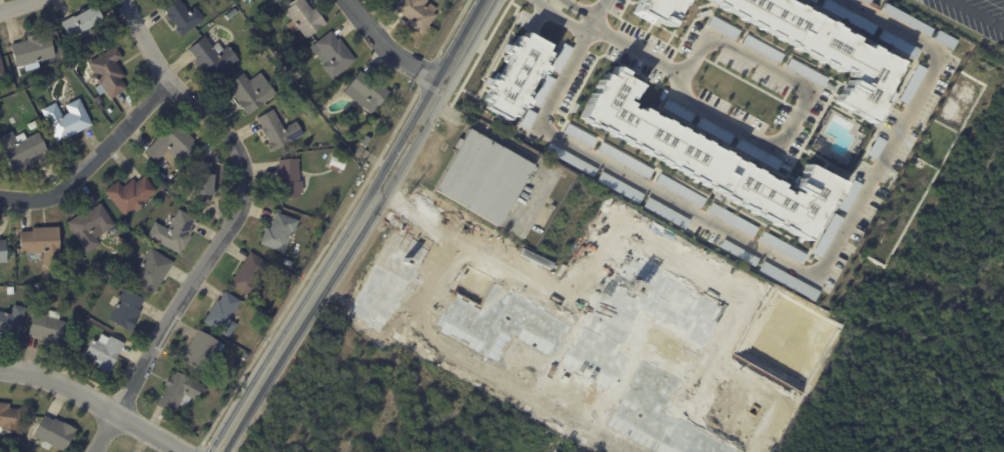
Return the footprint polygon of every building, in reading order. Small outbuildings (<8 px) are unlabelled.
[(160,3),(164,0),(180,0),(181,2),(182,1),(183,2),(188,9),(192,6),(194,5),(203,17),(183,33),(183,32),(180,34),(175,28),(174,27),(177,25),(172,19),(169,21),(164,14),(167,12),(160,3)] [(288,4),(294,0),(305,0),(313,10),(315,8),(327,24),(307,40),(299,29),(293,34),(286,25),(292,21),(284,11),(290,7),(288,4)] [(395,8),(401,0),(428,0),(427,1),(437,8),(434,13),(437,15),(422,34),(407,23),(410,20),(395,8)] [(635,9),(640,0),(684,0),(669,28),(635,9)] [(850,75),(712,0),(790,0),(900,60),(867,120),(835,102),(850,75)] [(820,6),(824,0),(829,0),(873,25),(868,33),(820,6)] [(931,30),(927,38),(879,11),(883,3),(931,30)] [(63,22),(74,16),(74,17),(94,5),(103,20),(90,27),(93,32),(82,38),(80,33),(70,39),(61,23),(63,22)] [(710,15),(738,30),(734,39),(706,24),(710,15)] [(880,28),(918,49),(913,58),(875,37),(880,28)] [(331,31),(337,38),(339,37),(355,58),(331,77),(321,64),(323,62),(310,45),(330,29),(331,31)] [(937,29),(956,39),(951,48),(933,38),(937,29)] [(50,58),(42,60),(44,66),(30,70),(28,64),(16,67),(10,45),(28,40),(27,37),(48,31),(55,56),(50,58)] [(62,56),(59,31),(51,32),(53,57),(62,56)] [(523,32),(546,45),(505,119),(482,106),(523,32)] [(783,55),(778,63),(741,42),(745,34),(783,55)] [(209,42),(211,45),(216,40),(222,48),(226,44),(237,58),(210,81),(192,59),(195,57),(187,47),(203,35),(209,42)] [(562,42),(571,47),(557,73),(548,68),(562,42)] [(118,66),(125,76),(121,78),(127,89),(110,99),(101,84),(99,86),(92,75),(94,74),(88,64),(115,46),(123,57),(116,62),(118,66)] [(825,79),(821,87),(783,66),(788,58),(825,79)] [(915,63),(925,68),(905,104),(896,98),(915,63)] [(839,183),(807,241),(579,116),(607,66),(641,84),(631,103),(791,190),(805,164),(839,183)] [(360,70),(369,77),(371,75),(385,85),(384,86),(389,90),(371,113),(342,91),(359,69),(360,70)] [(242,105),(238,99),(240,98),(228,82),(243,70),(249,78),(260,70),(276,91),(248,113),(242,105)] [(545,74),(554,78),(539,106),(531,101),(545,74)] [(99,96),(102,102),(97,105),(93,99),(99,96)] [(89,124),(57,141),(40,109),(54,101),(61,115),(68,111),(64,104),(78,97),(91,123),(89,124)] [(665,97),(694,112),(689,121),(661,106),(665,97)] [(527,108),(536,113),(527,129),(518,124),(527,108)] [(291,125),(296,122),(304,135),(274,152),(269,143),(270,143),(267,137),(266,138),(261,129),(262,128),(257,119),(273,110),(284,129),(291,125)] [(700,117),(733,134),(729,143),(696,125),(700,117)] [(31,130),(28,124),(35,121),(38,127),(31,130)] [(171,166),(162,157),(157,163),(145,153),(172,123),(177,128),(179,125),(195,140),(192,142),(197,147),(182,164),(179,162),(174,168),(171,166)] [(563,133),(592,146),(596,137),(567,124),(563,133)] [(500,220),(497,226),(432,188),(455,148),(452,146),(456,137),(460,139),(467,127),(532,164),(503,215),(505,216),(502,221),(500,220)] [(13,172),(0,145),(0,138),(12,132),(15,137),(23,133),(26,139),(38,133),(47,150),(36,156),(38,159),(13,172)] [(366,136),(371,139),(366,147),(361,144),(366,136)] [(876,136),(885,140),(875,159),(867,154),(876,136)] [(781,161),(776,169),(735,147),(739,138),(781,161)] [(597,169),(592,177),(544,150),(549,142),(597,169)] [(652,170),(648,178),(597,150),(602,142),(652,170)] [(344,161),(340,169),(337,168),(336,172),(327,168),(329,165),(327,164),(330,155),(344,161)] [(277,173),(277,171),(279,171),(278,161),(298,160),(299,172),(305,172),(306,182),(302,182),(303,192),(301,193),(301,197),(281,199),(280,183),(278,183),(277,173)] [(205,163),(212,163),(212,175),(214,175),(213,196),(209,196),(209,203),(194,203),(194,190),(187,190),(188,175),(195,175),(195,162),(205,163)] [(601,170),(644,194),(639,203),(596,179),(601,170)] [(707,200),(702,208),(655,181),(659,173),(707,200)] [(149,195),(142,200),(144,203),(135,211),(132,208),(123,215),(103,190),(116,180),(121,186),(131,178),(134,181),(143,174),(155,190),(149,195)] [(852,179),(861,184),(847,211),(838,207),(852,179)] [(689,220),(685,229),(643,205),(648,197),(689,220)] [(115,223),(97,236),(101,242),(87,251),(67,220),(90,205),(91,207),(101,201),(115,223)] [(759,229),(754,237),(707,210),(711,202),(759,229)] [(194,217),(189,227),(191,228),(187,235),(189,236),(182,248),(181,247),(178,252),(146,234),(154,220),(166,227),(178,208),(194,217)] [(295,233),(294,235),(292,234),(284,254),(260,244),(266,228),(270,229),(276,212),(299,221),(295,233)] [(834,213),(843,218),(822,257),(813,252),(834,213)] [(47,263),(42,263),(42,251),(19,252),(18,230),(31,230),(31,226),(57,226),(59,263),(47,263)] [(806,254),(801,262),(760,239),(764,230),(806,254)] [(724,239),(760,258),(756,265),(720,246),(724,239)] [(171,262),(152,292),(130,278),(149,247),(172,261),(171,262)] [(243,261),(249,250),(268,262),(256,281),(268,289),(260,303),(229,283),(243,261)] [(820,291),(815,300),(760,269),(765,260),(820,291)] [(102,264),(100,274),(92,273),(94,262),(102,264)] [(277,271),(285,276),(282,281),(274,276),(277,271)] [(144,301),(139,310),(141,312),(137,319),(138,319),(130,333),(108,320),(115,309),(114,308),(115,307),(109,303),(114,296),(119,299),(125,288),(145,300),(144,301)] [(217,301),(217,300),(219,301),(225,292),(241,302),(230,320),(236,324),(228,338),(203,323),(217,301)] [(17,342),(0,338),(0,312),(11,315),(14,305),(26,308),(17,342)] [(65,322),(59,350),(47,348),(47,343),(40,342),(40,338),(29,336),(33,314),(47,316),(49,311),(60,313),(59,320),(65,322)] [(188,349),(198,330),(226,346),(215,366),(208,363),(203,373),(181,361),(188,349)] [(124,345),(109,374),(98,369),(100,365),(94,361),(95,360),(85,355),(93,339),(98,342),(101,335),(109,339),(110,337),(124,344),(124,345)] [(185,409),(179,406),(174,415),(156,406),(166,387),(164,385),(168,377),(170,379),(174,371),(204,387),(196,401),(192,399),(186,409),(185,409)] [(2,426),(0,426),(0,402),(9,403),(9,408),(20,409),(18,428),(16,427),(15,429),(2,428),(2,426)] [(45,415),(53,420),(55,417),(63,422),(63,421),(77,428),(63,451),(52,445),(48,450),(40,445),(42,440),(32,435),(44,414),(45,415)]
